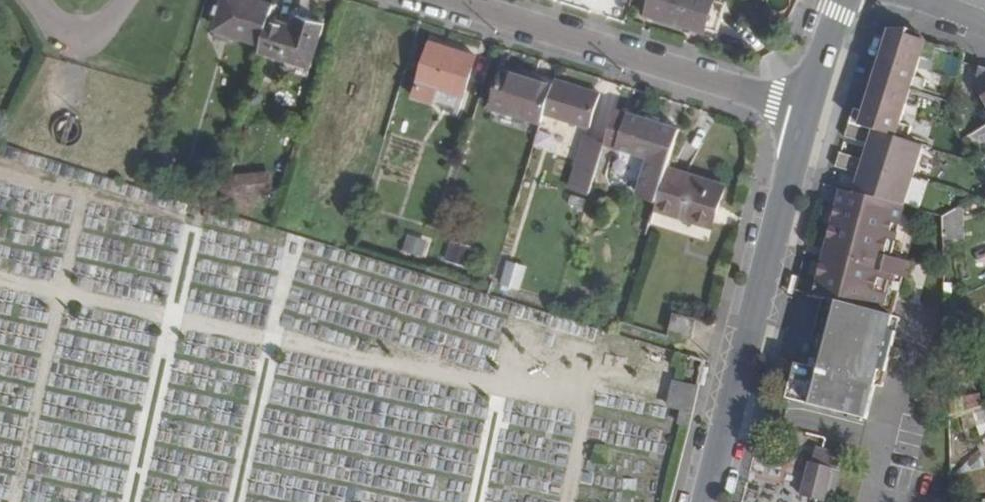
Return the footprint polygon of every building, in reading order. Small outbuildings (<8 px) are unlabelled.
[(217,30),(264,43),(272,17),(276,3),(264,0),(226,0),(217,30)] [(715,0),(653,0),(649,14),(706,31),(715,0)] [(296,24),(272,17),(264,43),(261,53),(310,67),(325,22),(298,15),(296,24)] [(863,173),(858,193),(906,206),(925,140),(906,135),(910,123),(900,120),(907,97),(916,99),(923,75),(913,72),(919,48),(929,51),(932,38),(899,29),(901,25),(884,25),(880,40),(884,41),(877,71),(872,70),(867,88),(872,89),(867,109),(854,105),(846,134),(872,141),(867,159),(841,151),(837,166),(863,173)] [(465,94),(477,55),(432,41),(417,95),(436,101),(440,87),(465,94)] [(984,94),(984,65),(984,64),(975,82),(982,95),(984,93),(984,94)] [(506,67),(494,106),(543,121),(546,113),(555,82),(506,67)] [(556,79),(555,82),(546,113),(591,126),(601,92),(556,79)] [(618,148),(619,145),(630,113),(617,108),(606,142),(605,144),(618,148)] [(630,113),(619,145),(650,155),(670,161),(680,128),(630,113)] [(81,140),(83,136),(84,131),(83,126),(81,121),(77,118),(73,116),(68,115),(63,116),(59,118),(55,122),(53,126),(52,131),(53,136),(55,140),(59,143),(63,146),(68,146),(73,146),(77,144),(81,140)] [(605,144),(606,142),(588,136),(571,189),(589,195),(605,144)] [(657,201),(668,166),(670,161),(650,155),(638,195),(657,201)] [(727,184),(668,166),(657,201),(655,209),(714,226),(727,184)] [(906,206),(858,193),(843,189),(816,296),(827,299),(887,315),(897,276),(912,280),(916,264),(896,258),(910,207),(906,206)] [(963,205),(944,216),(944,241),(965,239),(963,205)] [(409,234),(405,251),(424,257),(429,240),(409,234)] [(466,266),(473,247),(454,240),(446,259),(466,266)] [(529,267),(509,261),(502,282),(522,288),(529,267)] [(867,419),(894,317),(887,315),(827,299),(808,366),(798,363),(789,398),(867,419)] [(957,299),(947,303),(948,324),(956,324),(956,319),(959,318),(957,299)] [(698,322),(672,315),(667,334),(692,341),(698,322)] [(949,359),(975,348),(966,324),(948,331),(949,359)] [(951,415),(984,406),(984,405),(984,402),(982,393),(975,396),(978,349),(977,347),(975,348),(949,359),(951,415)] [(684,409),(681,424),(693,426),(702,385),(676,380),(671,407),(684,409)] [(951,415),(954,473),(984,466),(984,410),(984,406),(951,415)] [(845,454),(817,446),(805,496),(821,500),(828,501),(833,501),(845,454)] [(969,499),(969,501),(984,501),(984,493),(984,494),(984,497),(969,499)]
